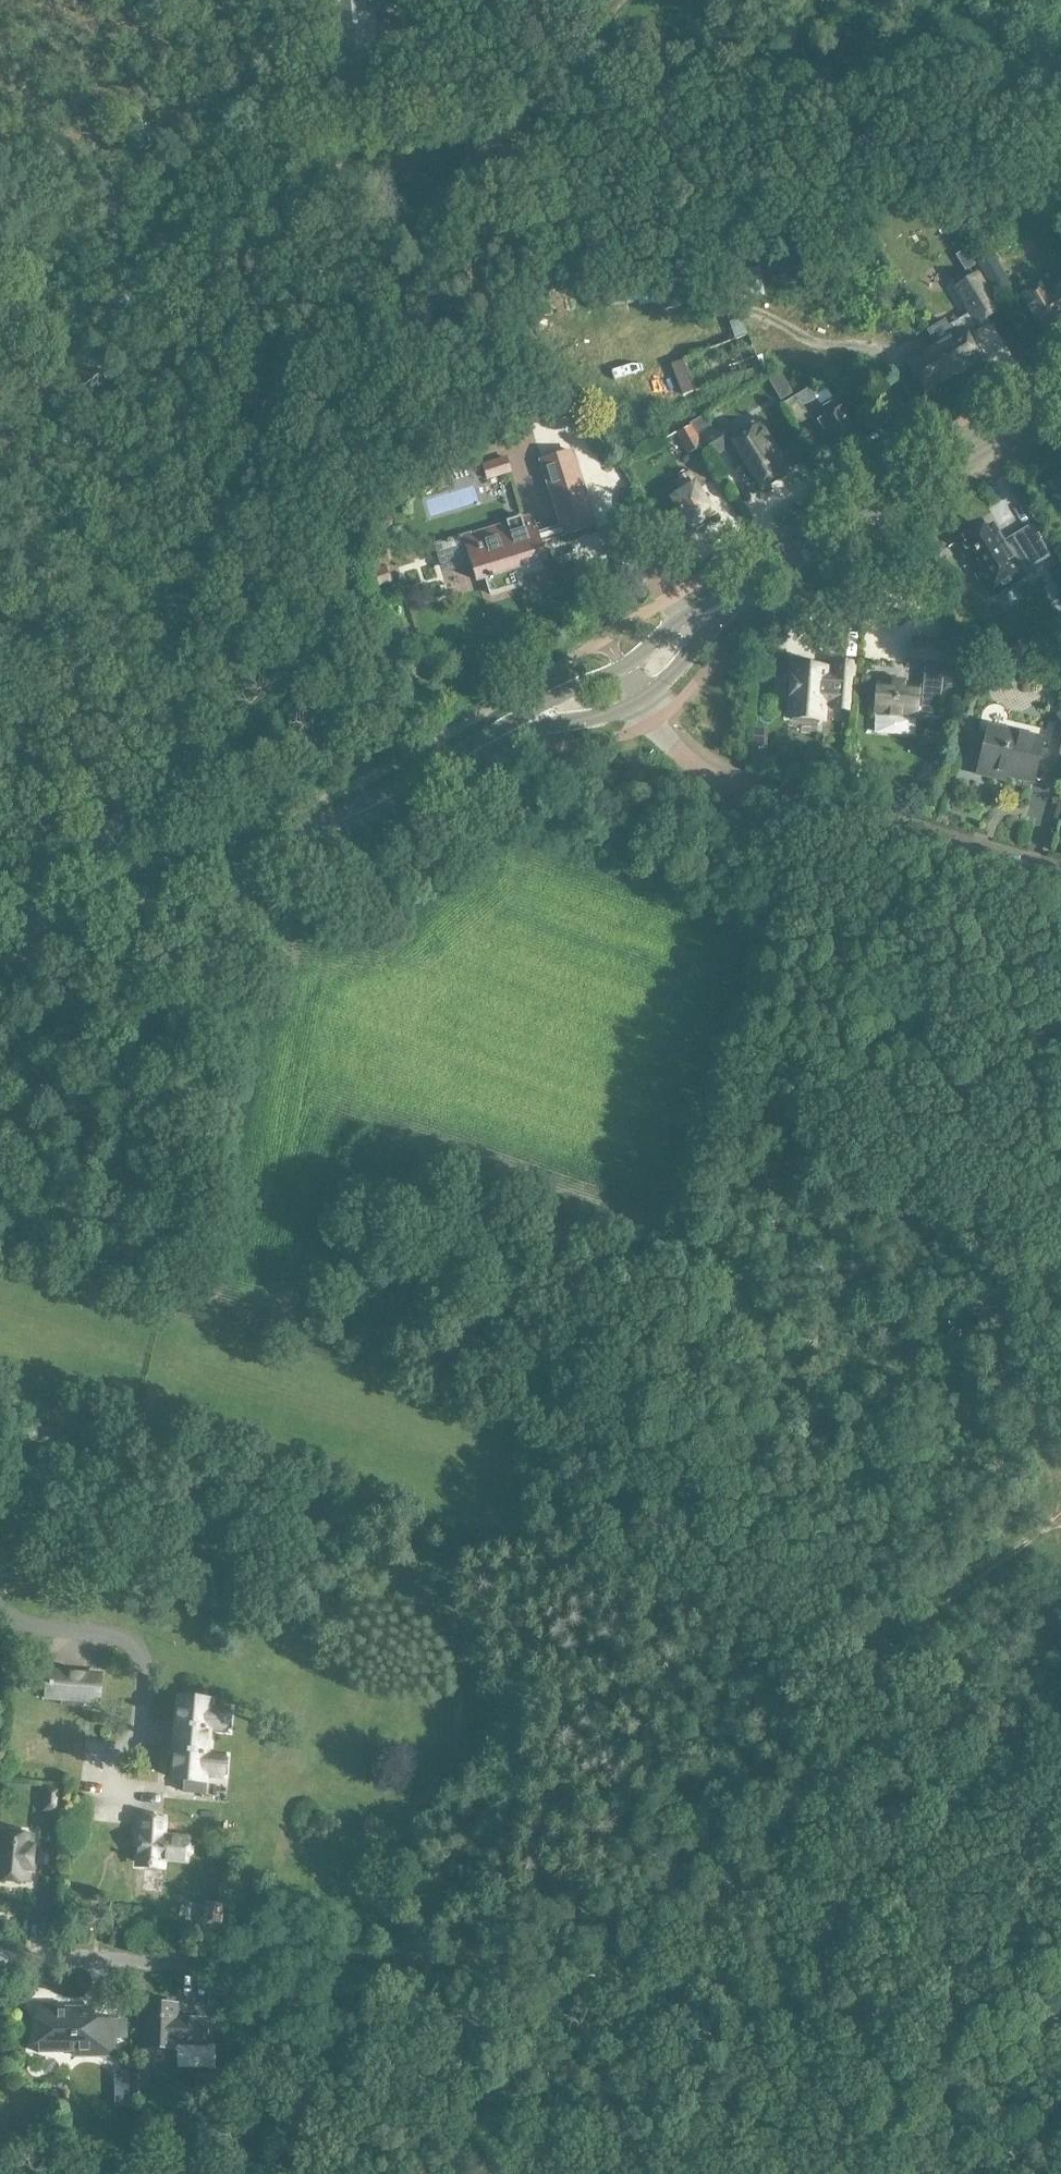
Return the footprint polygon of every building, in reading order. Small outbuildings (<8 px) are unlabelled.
[(398,0),(324,0),(325,15),(331,14),(336,72),(342,71),(345,103),(387,98),(385,76),(380,77),(373,10),(399,7),(398,0)] [(953,324),(958,333),(936,346),(954,375),(981,358),(965,330),(1000,309),(978,273),(955,287),(971,313),(953,324)] [(1060,317),(1060,286),(1045,296),(1039,286),(1021,297),(1041,329),(1060,317)] [(908,363),(925,392),(954,375),(936,346),(908,363)] [(809,389),(782,405),(795,426),(812,415),(833,449),(855,435),(844,418),(846,417),(835,398),(820,407),(809,389)] [(704,415),(689,423),(691,426),(697,436),(702,433),(715,455),(736,443),(730,432),(722,420),(711,427),(704,415)] [(787,469),(759,424),(741,436),(736,428),(730,432),(736,443),(737,442),(744,455),(742,456),(762,488),(779,477),(778,475),(787,469)] [(687,456),(703,447),(691,426),(675,435),(687,456)] [(564,534),(565,534),(594,525),(571,451),(541,460),(564,534)] [(703,525),(702,522),(715,513),(689,472),(678,479),(684,489),(671,498),(691,529),(693,528),(696,530),(703,525)] [(545,560),(537,533),(536,530),(534,531),(527,518),(522,520),(521,517),(507,521),(508,524),(464,538),(477,581),(486,578),(492,595),(522,585),(519,576),(541,569),(539,562),(545,560)] [(959,545),(966,556),(974,551),(986,569),(977,574),(991,596),(1024,576),(1022,572),(1050,555),(1032,525),(1010,538),(1011,540),(1005,544),(995,529),(987,534),(982,526),(960,540),(959,545)] [(898,713),(898,715),(918,716),(918,713),(921,714),(920,716),(939,718),(942,691),(944,676),(943,676),(946,642),(913,639),(911,660),(925,661),(923,689),(920,688),(920,685),(903,684),(903,682),(892,681),(892,683),(876,682),(874,712),(893,714),(893,713),(898,713)] [(755,660),(754,672),(763,673),(763,660),(755,660)] [(817,673),(818,667),(793,665),(792,678),(787,677),(785,696),(790,696),(788,717),(793,717),(793,720),(818,722),(818,720),(823,720),(824,703),(833,704),(832,708),(850,709),(854,663),(836,662),(835,675),(817,673)] [(1033,782),(1037,768),(1060,773),(1060,719),(1058,719),(1050,753),(1041,751),(1043,739),(988,726),(982,753),(978,754),(975,766),(978,769),(977,773),(1005,780),(1006,775),(1033,782)] [(752,751),(752,766),(765,766),(766,752),(752,751)] [(49,1670),(47,1697),(62,1699),(62,1704),(82,1706),(83,1700),(98,1702),(100,1674),(49,1670)] [(183,1700),(180,1699),(173,1778),(184,1779),(183,1792),(201,1793),(202,1781),(204,1781),(204,1777),(222,1778),(222,1775),(226,1775),(227,1758),(224,1758),(224,1754),(206,1753),(207,1749),(208,1749),(209,1734),(208,1734),(208,1730),(226,1732),(226,1728),(230,1729),(232,1712),(228,1712),(228,1708),(210,1706),(211,1702),(208,1702),(208,1697),(205,1693),(187,1691),(183,1695),(183,1700)] [(143,1816),(139,1859),(163,1862),(163,1858),(186,1860),(186,1855),(190,1852),(190,1846),(187,1843),(187,1838),(164,1835),(166,1818),(143,1816)] [(30,1880),(30,1870),(32,1870),(34,1846),(32,1846),(33,1836),(0,1833),(0,1877),(30,1880)] [(206,1902),(204,1922),(219,1923),(222,1904),(206,1902)] [(206,2018),(176,2017),(176,2003),(147,2002),(145,2046),(174,2047),(175,2042),(205,2043),(206,2018)] [(58,2013),(58,2003),(37,2003),(38,2044),(74,2044),(74,2053),(115,2053),(114,2020),(94,2020),(94,2009),(69,2009),(68,2009),(66,2010),(65,2011),(65,2012),(64,2013),(58,2013)] [(145,2076),(131,2075),(129,2094),(144,2095),(145,2076)]
